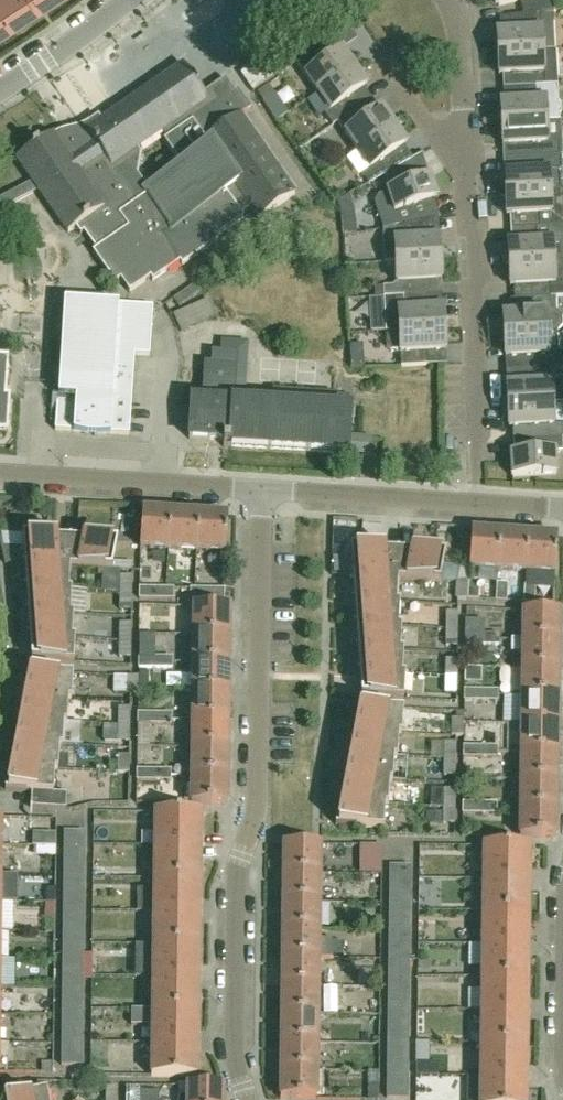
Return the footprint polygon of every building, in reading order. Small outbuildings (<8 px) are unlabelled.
[(35,0),(0,0),(0,6),(11,23),(39,5),(35,0)] [(522,16),(550,11),(547,0),(493,0),(495,7),(519,1),(522,16)] [(11,23),(0,6),(0,30),(11,23)] [(552,11),(550,11),(522,16),(499,19),(500,32),(496,32),(497,54),(555,51),(552,11)] [(317,94),(355,68),(342,50),(339,52),(332,41),(297,66),(317,94)] [(503,89),(557,86),(558,86),(556,51),(555,51),(497,54),(499,76),(503,76),(503,89)] [(275,78),(262,59),(240,74),(253,93),(275,78)] [(37,191),(66,234),(74,228),(79,235),(82,233),(94,251),(91,253),(112,285),(118,281),(127,294),(148,280),(150,283),(177,264),(180,268),(217,242),(215,239),(242,220),(239,217),(249,210),(256,222),(293,196),(239,117),(250,110),(237,91),(233,93),(224,80),(202,95),(182,66),(85,132),(87,135),(77,142),(75,138),(72,135),(68,135),(64,136),(55,142),(51,135),(15,159),(32,183),(0,200),(0,210),(37,191)] [(325,115),(333,126),(337,124),(355,111),(347,100),(367,86),(355,68),(317,94),(329,112),(325,115)] [(501,124),(559,121),(558,116),(561,113),(561,105),(558,102),(557,86),(503,89),(504,102),(500,102),(500,110),(501,124)] [(356,152),(395,126),(382,108),(379,110),(372,100),(355,111),(337,124),(356,152)] [(507,159),(561,156),(559,121),(501,124),(502,146),(506,146),(507,159)] [(395,126),(356,152),(368,170),(361,175),(368,184),(413,160),(404,147),(407,144),(403,138),(395,126)] [(505,195),(562,192),(561,156),(507,159),(508,173),(504,173),(504,181),(505,195)] [(433,200),(437,199),(430,177),(386,192),(386,194),(378,197),(375,204),(384,229),(428,221),(438,219),(438,212),(433,200)] [(542,228),(562,227),(562,199),(562,192),(505,195),(506,217),(510,216),(511,230),(542,228)] [(428,221),(384,229),(384,230),(382,230),(384,262),(440,260),(439,238),(429,238),(428,221)] [(509,265),(553,263),(552,241),(543,241),(542,228),(511,230),(511,243),(508,243),(508,251),(509,265)] [(441,273),(440,260),(384,262),(384,264),(395,263),(396,284),(392,288),(384,288),(384,298),(424,296),(423,282),(441,281),(441,273)] [(555,298),(562,297),(562,262),(553,263),(509,265),(510,287),(515,287),(516,300),(555,298)] [(384,298),(386,333),(390,333),(444,330),(443,308),(438,308),(437,295),(424,296),(384,298)] [(561,316),(555,311),(555,298),(516,300),(510,300),(510,314),(503,314),(504,336),(556,333),(561,328),(561,316)] [(149,357),(151,307),(61,303),(55,431),(74,432),(73,434),(92,438),(111,436),(111,434),(129,435),(133,356),(149,357)] [(315,340),(337,337),(336,325),(313,327),(315,340)] [(391,353),(399,352),(399,354),(401,354),(401,365),(428,364),(427,353),(445,352),(444,330),(390,333),(385,338),(386,349),(391,353)] [(562,368),(562,354),(557,355),(556,333),(504,336),(505,358),(509,358),(509,371),(562,368)] [(205,400),(190,399),(188,439),(223,441),(223,448),(229,448),(229,447),(371,456),(372,440),(348,438),(350,410),(349,410),(350,396),(272,391),(271,405),(233,403),(236,353),(212,352),(211,365),(208,364),(205,400)] [(6,431),(8,397),(4,397),(7,358),(0,358),(0,430),(6,431)] [(552,404),(552,403),(562,402),(562,368),(509,371),(510,384),(506,384),(507,392),(507,406),(552,404)] [(562,424),(553,424),(552,404),(507,406),(509,428),(513,428),(513,441),(562,439),(562,424)] [(510,455),(511,477),(556,475),(554,453),(562,452),(562,451),(562,439),(513,441),(514,455),(510,455)] [(171,513),(142,511),(140,548),(168,550),(171,513)] [(197,551),(199,515),(171,513),(168,550),(197,551)] [(197,551),(225,552),(228,517),(199,515),(197,551)] [(471,532),(469,568),(498,570),(500,534),(471,532)] [(498,570),(497,583),(497,584),(507,584),(508,571),(526,572),(528,536),(500,534),(498,570)] [(22,536),(24,564),(68,567),(70,539),(22,536)] [(526,572),(531,572),(555,573),(557,538),(528,536),(526,572)] [(70,539),(68,567),(70,568),(82,569),(111,570),(117,541),(70,539)] [(352,577),(396,580),(397,551),(350,548),(352,577)] [(445,554),(397,551),(396,580),(398,580),(439,583),(445,554)] [(70,568),(68,567),(24,564),(26,588),(71,591),(81,591),(82,569),(70,568)] [(121,574),(120,592),(131,592),(132,575),(121,574)] [(398,580),(396,580),(352,577),(354,600),(396,602),(398,580)] [(455,600),(467,601),(468,583),(456,582),(455,600)] [(479,601),(480,583),(469,582),(468,583),(467,601),(479,601)] [(507,584),(497,584),(497,583),(495,602),(507,603),(508,584),(507,584)] [(536,586),(530,586),(524,585),(523,604),(535,604),(536,586)] [(26,588),(28,612),(73,615),(73,614),(70,614),(71,591),(26,588)] [(156,588),(139,588),(139,600),(156,600),(156,588)] [(173,588),(156,588),(156,600),(173,600),(173,588)] [(207,589),(201,589),(190,589),(190,600),(207,600),(207,589)] [(224,589),(207,589),(207,600),(224,600),(224,589)] [(120,609),(131,609),(131,592),(120,592),(120,609)] [(400,602),(396,602),(354,600),(356,624),(398,626),(400,602)] [(193,606),(192,635),(229,636),(229,607),(193,606)] [(28,612),(29,636),(75,639),(75,638),(72,638),(73,615),(28,612)] [(446,629),(457,629),(457,613),(446,612),(446,629)] [(559,612),(554,612),(523,612),(522,640),(559,641),(559,612)] [(120,622),(119,639),(131,639),(131,622),(120,622)] [(401,626),(398,626),(356,624),(357,648),(400,650),(401,626)] [(446,646),(457,646),(457,629),(446,629),(446,646)] [(465,645),(482,645),(482,634),(465,634),(465,645)] [(482,634),(482,645),(499,645),(499,634),(482,634)] [(228,664),(229,636),(192,635),(192,663),(228,664)] [(75,639),(29,636),(31,661),(73,663),(75,639)] [(131,657),(131,639),(119,639),(119,656),(131,657)] [(522,655),(522,668),(559,669),(559,641),(522,640),(511,640),(510,654),(522,655)] [(403,650),(400,650),(357,648),(359,672),(402,674),(403,650)] [(138,657),(138,662),(138,669),(155,669),(155,657),(138,657)] [(173,657),(155,657),(155,669),(172,669),(173,657)] [(446,660),(445,677),(456,677),(457,660),(446,660)] [(228,692),(228,664),(192,663),(191,691),(228,692)] [(559,669),(522,668),(521,697),(558,697),(559,669)] [(30,672),(26,696),(71,699),(73,674),(30,672)] [(405,674),(402,674),(359,672),(361,697),(403,699),(405,674)] [(134,693),(138,693),(138,676),(134,676),(127,676),(127,693),(134,693)] [(445,694),(456,694),(456,677),(445,677),(445,694)] [(464,702),(481,702),(481,690),(464,690),(464,702)] [(498,691),(481,690),(481,702),(498,702),(498,691)] [(191,691),(191,720),(228,720),(228,692),(191,691)] [(26,696),(21,720),(67,722),(68,699),(71,700),(71,699),(26,696)] [(558,725),(558,697),(521,697),(521,725),(558,725)] [(356,732),(398,734),(401,734),(403,709),(360,706),(356,732)] [(118,708),(118,724),(130,724),(130,708),(118,708)] [(137,713),(137,719),(137,725),(154,725),(154,713),(137,713)] [(172,713),(154,713),(154,725),(171,726),(172,713)] [(67,722),(21,720),(17,743),(62,746),(63,723),(67,723),(67,722)] [(227,748),(228,720),(191,720),(191,748),(227,748)] [(451,736),(463,736),(463,720),(451,720),(451,736)] [(118,741),(130,741),(130,724),(118,724),(118,741)] [(521,725),(521,753),(557,754),(558,725),(521,725)] [(351,755),(394,758),(397,758),(398,734),(356,732),(351,755)] [(455,743),(445,742),(444,759),(455,759),(455,743)] [(17,743),(12,767),(58,770),(59,746),(62,747),(62,746),(17,743)] [(463,758),(481,758),(481,746),(463,746),(463,758)] [(498,758),(498,753),(498,747),(481,746),(481,758),(498,758)] [(227,776),(227,748),(191,748),(190,776),(227,776)] [(557,782),(557,754),(521,753),(520,781),(557,782)] [(117,772),(130,772),(129,754),(118,754),(117,772)] [(347,779),(389,781),(392,781),(394,758),(351,755),(347,779)] [(455,759),(444,759),(444,776),(455,776),(455,759)] [(31,808),(32,808),(65,809),(66,794),(53,793),(54,770),(58,770),(12,767),(8,791),(32,792),(31,808)] [(136,770),(136,776),(136,782),(153,782),(153,770),(136,770)] [(171,770),(153,770),(153,782),(171,782),(171,770)] [(227,805),(227,776),(190,776),(190,805),(227,805)] [(342,802),(385,805),(388,805),(389,781),(347,779),(342,802)] [(556,810),(557,782),(520,781),(520,809),(556,810)] [(444,807),(455,807),(455,791),(444,790),(444,807)] [(338,826),(383,829),(385,805),(342,802),(338,826)] [(462,815),(480,815),(480,803),(462,803),(462,815)] [(480,803),(480,815),(497,815),(497,803),(480,803)] [(455,807),(444,807),(443,824),(454,824),(455,807)] [(556,839),(556,810),(520,809),(519,838),(556,839)] [(200,846),(200,813),(154,812),(154,845),(200,846)] [(84,944),(85,832),(64,832),(62,944),(84,944)] [(32,846),(34,846),(55,846),(55,834),(33,834),(32,846)] [(283,844),(283,873),(319,874),(320,845),(283,844)] [(154,845),(153,879),(199,879),(200,846),(154,845)] [(483,847),(483,880),(528,880),(529,847),(483,847)] [(413,865),(390,865),(388,977),(410,977),(413,865)] [(283,873),(282,902),(319,902),(319,874),(283,873)] [(153,879),(153,912),(199,912),(199,879),(153,879)] [(528,880),(483,880),(482,913),(528,913),(528,880)] [(319,930),(319,909),(319,902),(282,902),(282,930),(319,930)] [(153,912),(153,945),(198,945),(199,912),(153,912)] [(482,913),(482,946),(528,946),(528,913),(482,913)] [(318,940),(319,930),(282,930),(282,958),(318,959),(318,958),(332,959),(332,940),(318,940)] [(343,943),(332,943),(332,956),(342,956),(343,943)] [(153,945),(152,978),(198,978),(198,945),(153,945)] [(528,946),(482,946),(482,979),(527,979),(528,946)] [(82,1056),(83,954),(61,954),(61,1055),(82,1056)] [(318,987),(318,973),(318,959),(282,958),(281,986),(318,987)] [(152,1011),(197,1011),(198,978),(152,978),(152,1011)] [(482,979),(481,1012),(527,1012),(527,979),(482,979)] [(281,986),(281,1015),(317,1015),(318,987),(281,986)] [(410,987),(388,987),(387,1089),(408,1089),(410,987)] [(151,1026),(151,1044),(197,1044),(197,1011),(152,1011),(131,1010),(131,1026),(151,1026)] [(527,1012),(481,1012),(481,1045),(526,1045),(527,1012)] [(317,1043),(317,1037),(317,1015),(281,1015),(280,1043),(317,1043)] [(316,1072),(317,1043),(280,1043),(280,1071),(316,1072)] [(151,1044),(151,1077),(197,1077),(197,1044),(151,1044)] [(481,1045),(480,1078),(526,1078),(526,1045),(481,1045)] [(280,1099),(316,1099),(316,1072),(280,1071),(279,1099),(280,1099)] [(480,1099),(525,1099),(526,1078),(480,1078),(480,1099)] [(194,1086),(187,1086),(187,1096),(179,1099),(223,1099),(223,1087),(194,1086)] [(117,1089),(106,1088),(106,1099),(117,1099),(117,1089)] [(46,1090),(4,1098),(5,1099),(48,1099),(46,1090)]
